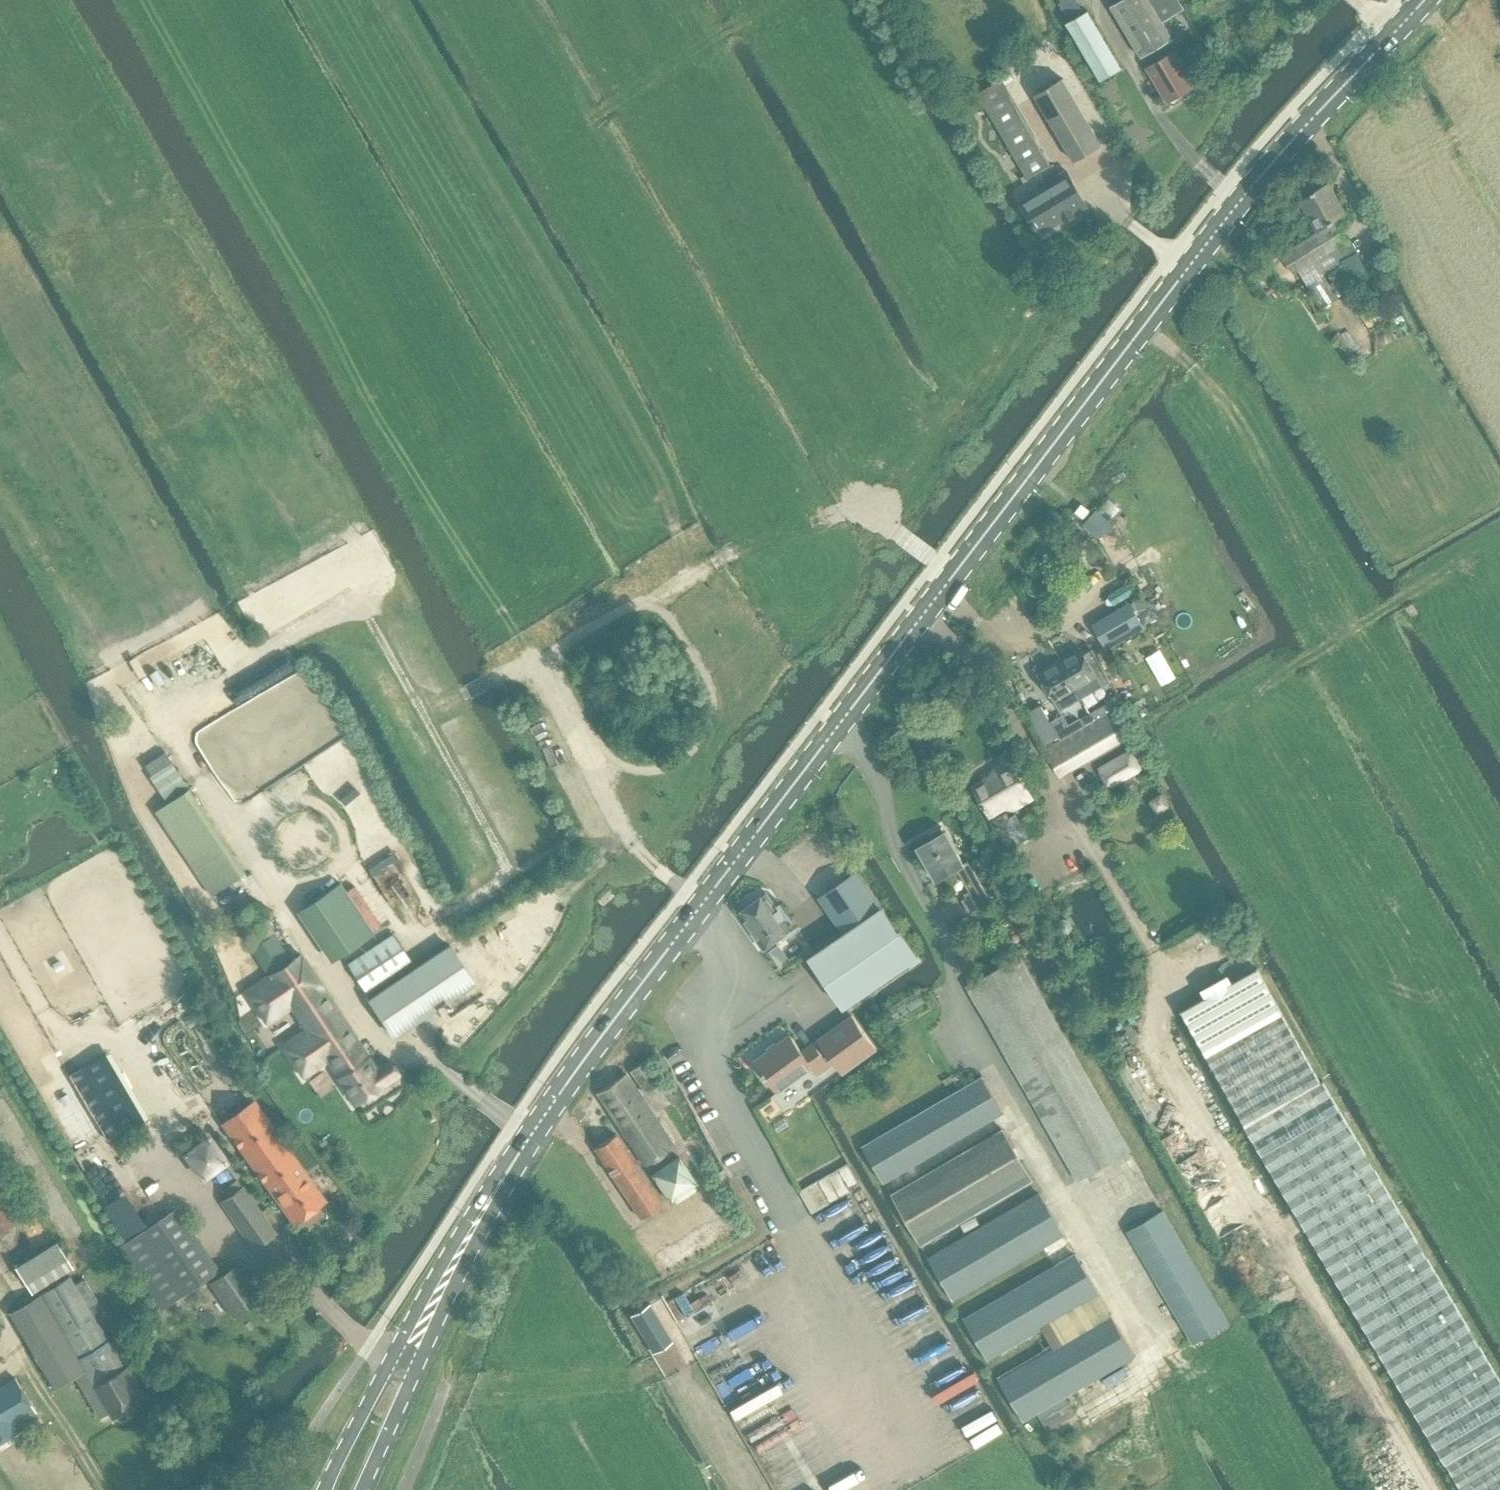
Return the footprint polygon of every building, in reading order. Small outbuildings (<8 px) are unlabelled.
[(1063,1),(1058,4),(1069,23),(1067,25),(1101,79),(1122,65),(1087,12),(1084,14),(1076,0),(1063,0),(1063,1)] [(1180,0),(1120,0),(1111,6),(1141,58),(1174,38),(1163,21),(1184,7),(1180,0)] [(1167,102),(1195,85),(1175,52),(1147,68),(1167,102)] [(1052,167),(1017,106),(1001,79),(977,93),(993,120),(1028,181),(1052,167)] [(1074,160),(1101,143),(1063,79),(1036,95),(1074,160)] [(1040,233),(1087,206),(1068,172),(1021,200),(1040,233)] [(1333,223),(1346,215),(1327,183),(1299,200),(1319,231),(1281,255),(1293,274),(1299,270),(1305,280),(1321,270),(1324,274),(1347,259),(1338,245),(1345,241),(1333,223)] [(1330,284),(1324,274),(1321,270),(1305,280),(1322,308),(1360,284),(1353,273),(1340,281),(1339,278),(1330,284)] [(1083,517),(1089,509),(1081,504),(1075,511),(1083,517)] [(1099,535),(1110,523),(1095,509),(1084,522),(1099,535)] [(1130,603),(1093,623),(1107,647),(1143,627),(1143,625),(1137,615),(1130,603)] [(1149,608),(1137,615),(1143,625),(1155,619),(1149,608)] [(1081,648),(1060,660),(1076,688),(1082,698),(1103,686),(1112,681),(1094,650),(1085,655),(1081,648)] [(1060,660),(1038,672),(1055,701),(1060,710),(1082,698),(1076,688),(1060,660)] [(1140,699),(1133,703),(1138,714),(1139,716),(1147,712),(1146,710),(1140,699)] [(1050,702),(1045,705),(1048,711),(1054,708),(1050,702)] [(1039,705),(1025,712),(1043,744),(1057,736),(1055,732),(1049,722),(1039,705)] [(1059,740),(1043,749),(1060,777),(1131,736),(1115,708),(1083,727),(1079,718),(1068,724),(1062,714),(1049,722),(1055,732),(1057,736),(1059,740)] [(1131,749),(1098,768),(1109,787),(1142,768),(1131,749)] [(164,752),(144,766),(151,776),(171,762),(164,752)] [(998,775),(974,789),(989,814),(1009,802),(1013,809),(1028,800),(1024,794),(1029,791),(1025,785),(1014,766),(1012,761),(996,771),(998,775)] [(211,896),(245,873),(188,789),(154,811),(211,896)] [(931,840),(917,847),(936,879),(956,868),(971,894),(962,899),(970,914),(991,902),(967,859),(963,862),(945,831),(944,832),(941,827),(928,835),(931,840)] [(882,907),(857,871),(820,898),(845,933),(882,907)] [(372,934),(339,883),(296,911),(330,962),(372,934)] [(784,940),(799,929),(781,905),(778,908),(765,891),(737,912),(764,950),(781,937),(784,940)] [(257,944),(275,932),(273,910),(254,902),(236,913),(237,935),(257,944)] [(882,907),(845,933),(811,958),(845,1006),(918,956),(900,931),(882,907)] [(1061,920),(1057,926),(1060,932),(1067,932),(1071,927),(1067,920),(1061,920)] [(393,934),(348,964),(366,994),(414,962),(393,934)] [(303,1075),(326,1060),(355,1104),(399,1075),(389,1060),(376,1068),(301,953),(288,962),(272,937),(253,949),(269,974),(246,989),(267,1021),(291,1006),(306,1029),(283,1044),(303,1075)] [(369,1000),(393,1036),(474,982),(450,946),(369,1000)] [(1078,1179),(1129,1150),(1018,956),(967,985),(1078,1179)] [(1259,971),(1185,1014),(1463,1489),(1499,1489),(1499,1380),(1259,971)] [(843,1074),(876,1049),(851,1015),(818,1039),(843,1074)] [(801,1051),(790,1035),(755,1061),(763,1072),(761,1073),(765,1078),(767,1077),(778,1092),(811,1067),(817,1075),(829,1066),(812,1043),(801,1051)] [(109,1140),(143,1120),(106,1057),(72,1077),(109,1140)] [(222,1059),(213,1064),(227,1084),(235,1078),(222,1059)] [(646,1093),(659,1084),(644,1062),(631,1071),(646,1093)] [(885,1182),(1003,1113),(982,1077),(863,1146),(885,1182)] [(255,1101),(224,1123),(295,1223),(326,1201),(255,1101)] [(1005,1129),(892,1195),(922,1244),(1034,1178),(1005,1129)] [(209,1139),(187,1154),(202,1176),(224,1161),(209,1139)] [(646,1140),(612,1160),(657,1240),(692,1220),(646,1140)] [(32,1213),(0,1163),(0,1233),(32,1213)] [(851,1192),(849,1188),(859,1182),(849,1163),(799,1191),(812,1214),(851,1192)] [(228,1197),(220,1202),(253,1248),(254,1249),(277,1233),(243,1186),(240,1188),(228,1197)] [(942,1248),(928,1256),(954,1300),(1064,1236),(1038,1192),(942,1248)] [(1194,1343),(1229,1322),(1164,1210),(1129,1231),(1194,1343)] [(171,1212),(118,1248),(121,1254),(135,1275),(158,1310),(213,1273),(196,1248),(171,1212)] [(56,1241),(15,1266),(31,1293),(73,1268),(56,1241)] [(747,1247),(670,1291),(694,1332),(771,1289),(747,1247)] [(1073,1254),(964,1318),(990,1363),(1044,1331),(1052,1346),(999,1377),(1012,1399),(1024,1421),(1025,1422),(1134,1358),(1073,1254)] [(234,1316),(262,1297),(239,1262),(210,1281),(234,1316)] [(85,1371),(112,1417),(146,1397),(128,1365),(124,1368),(71,1277),(10,1313),(54,1389),(85,1371)] [(649,1304),(628,1316),(650,1351),(670,1339),(649,1304)] [(18,1423),(35,1412),(15,1379),(0,1388),(0,1433),(18,1423)] [(155,1391),(147,1396),(152,1403),(159,1399),(155,1391)]
